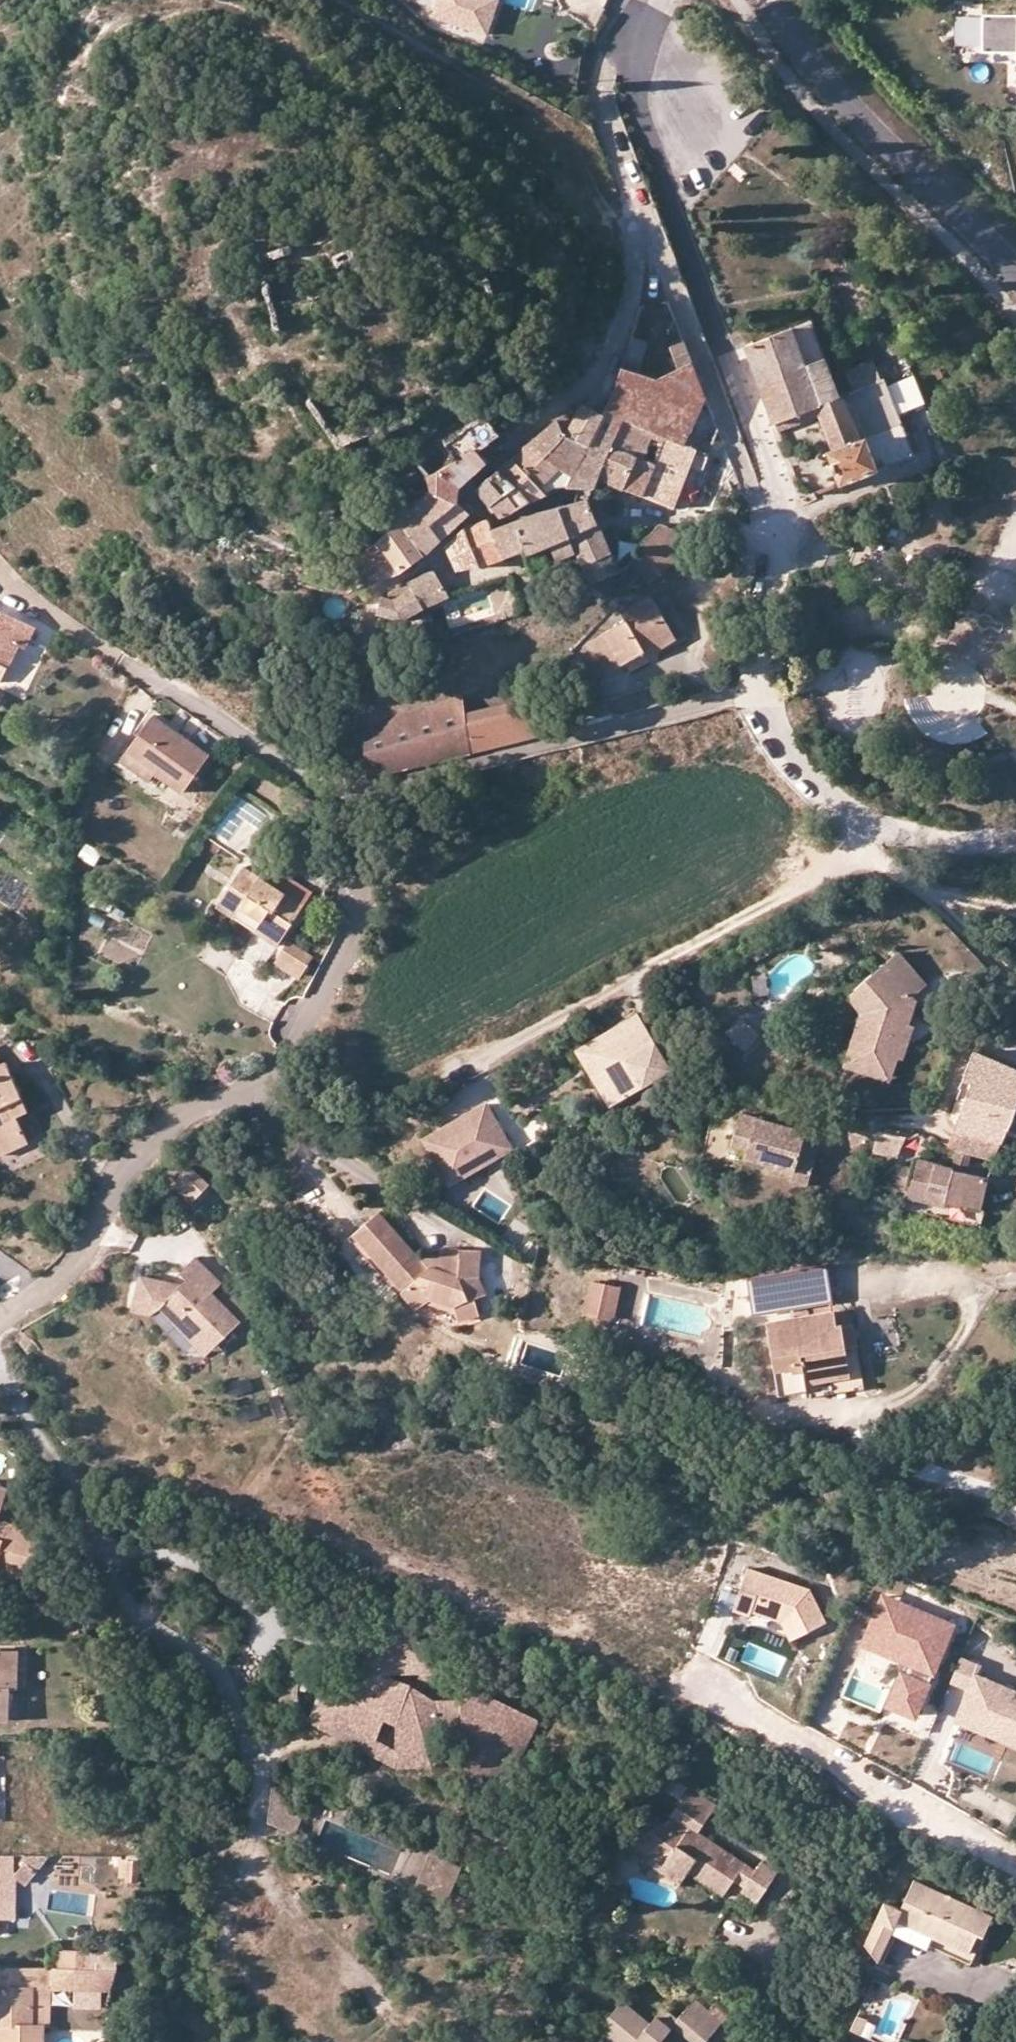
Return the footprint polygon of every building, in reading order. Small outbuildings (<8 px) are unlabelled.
[(437,18),(491,34),(501,0),(442,0),(437,18)] [(676,21),(680,28),(697,18),(693,12),(676,21)] [(981,18),(981,56),(1015,55),(1015,18),(981,18)] [(534,79),(538,69),(524,64),(520,73),(534,79)] [(791,328),(803,362),(820,356),(809,322),(791,328)] [(747,345),(761,377),(803,362),(791,328),(747,345)] [(632,334),(624,359),(637,362),(645,338),(632,334)] [(666,436),(685,445),(705,392),(682,336),(667,345),(675,365),(652,375),(635,370),(637,362),(624,359),(600,413),(581,408),(570,422),(558,444),(573,446),(586,449),(575,478),(570,488),(583,488),(583,497),(583,507),(595,507),(594,484),(598,478),(604,478),(614,449),(625,418),(629,417),(649,427),(666,436)] [(820,356),(761,377),(776,415),(812,401),(838,391),(823,356),(820,356)] [(846,367),(852,386),(881,376),(874,357),(846,367)] [(823,452),(836,481),(918,452),(884,375),(881,376),(852,386),(838,391),(812,401),(830,447),(823,452)] [(812,401),(776,415),(780,425),(816,411),(812,401)] [(492,428),(497,434),(513,421),(507,416),(492,428)] [(625,418),(614,449),(639,460),(649,427),(629,417),(625,418)] [(548,434),(530,447),(540,460),(558,444),(570,422),(564,419),(548,434)] [(639,460),(630,490),(648,498),(666,436),(649,427),(639,460)] [(648,498),(677,511),(687,483),(696,487),(707,454),(685,445),(666,436),(648,498)] [(528,484),(539,502),(570,488),(575,478),(586,449),(573,446),(558,444),(540,460),(530,447),(520,456),(531,469),(522,476),(528,484)] [(455,485),(485,461),(475,449),(428,480),(432,487),(426,493),(434,502),(438,501),(456,502),(455,485)] [(604,478),(630,490),(639,460),(614,449),(604,478)] [(483,485),(496,505),(528,484),(522,476),(531,469),(520,456),(483,485)] [(522,509),(539,502),(528,484),(496,505),(504,516),(522,509)] [(461,524),(470,515),(456,502),(438,501),(434,502),(403,521),(403,522),(430,552),(461,524)] [(577,543),(603,535),(599,518),(595,507),(583,507),(561,513),(577,543)] [(527,570),(564,559),(568,571),(585,562),(577,543),(561,513),(491,535),(496,560),(521,553),(527,570)] [(352,559),(372,587),(377,585),(430,552),(403,522),(352,559)] [(619,564),(655,590),(692,545),(661,522),(619,564)] [(475,528),(452,545),(464,569),(496,560),(491,535),(489,524),(475,528)] [(592,578),(619,564),(603,535),(577,543),(585,562),(592,578)] [(403,615),(428,608),(448,597),(438,570),(411,582),(409,595),(386,600),(382,615),(403,615)] [(612,673),(645,652),(674,634),(654,603),(592,641),(612,673)] [(6,661),(15,643),(26,649),(37,628),(3,610),(0,615),(0,658),(6,661)] [(674,634),(645,652),(651,660),(679,643),(674,634)] [(548,697),(471,718),(480,749),(556,729),(548,697)] [(365,734),(364,744),(375,778),(480,749),(471,718),(466,700),(365,734)] [(154,715),(131,749),(163,770),(194,788),(217,755),(154,715)] [(163,770),(131,749),(123,763),(153,783),(163,770)] [(109,871),(117,859),(101,849),(93,862),(109,871)] [(281,943),(306,904),(273,883),(245,866),(223,902),(258,924),(256,928),(281,943)] [(280,871),(273,883),(306,904),(313,892),(280,871)] [(310,958),(288,945),(277,964),(298,977),(310,958)] [(899,947),(871,971),(882,983),(872,992),(880,1001),(875,1019),(869,1017),(854,1066),(891,1078),(894,1076),(896,1065),(901,1067),(915,1021),(915,1011),(916,996),(912,991),(926,978),(899,947)] [(871,971),(847,993),(860,1008),(843,1063),(854,1066),(869,1017),(875,1019),(880,1001),(872,992),(882,983),(871,971)] [(642,1085),(671,1068),(640,1012),(578,1047),(612,1107),(645,1089),(642,1085)] [(738,1014),(722,1029),(741,1048),(757,1033),(738,1014)] [(946,1143),(994,1153),(998,1142),(1015,1148),(1015,1063),(971,1045),(957,1081),(966,1084),(946,1143)] [(30,1142),(18,1117),(29,1113),(3,1057),(0,1059),(0,1156),(30,1142)] [(515,1147),(488,1101),(439,1130),(466,1176),(515,1147)] [(814,1151),(818,1136),(802,1132),(804,1126),(738,1109),(730,1140),(746,1144),(744,1152),(792,1165),(790,1175),(807,1179),(814,1151)] [(466,1176),(439,1130),(426,1138),(453,1184),(466,1176)] [(885,1183),(911,1190),(984,1207),(991,1176),(920,1159),(919,1166),(913,1164),(890,1159),(885,1183)] [(207,1184),(186,1165),(170,1182),(191,1202),(207,1184)] [(984,1207),(911,1190),(909,1206),(979,1224),(984,1207)] [(478,1246),(456,1245),(456,1251),(437,1251),(418,1249),(418,1255),(378,1208),(351,1231),(374,1257),(378,1254),(401,1280),(397,1284),(412,1301),(427,1288),(452,1296),(454,1311),(475,1307),(472,1289),(484,1287),(476,1270),(478,1246)] [(452,1318),(454,1311),(452,1296),(427,1288),(412,1301),(397,1284),(401,1280),(378,1254),(374,1257),(351,1231),(349,1233),(395,1286),(391,1290),(407,1307),(452,1318)] [(157,1302),(158,1303),(193,1340),(210,1324),(220,1335),(238,1319),(210,1289),(220,1279),(194,1252),(178,1267),(185,1274),(179,1280),(139,1272),(133,1296),(157,1302)] [(749,1278),(755,1317),(769,1314),(835,1305),(828,1266),(749,1278)] [(621,1285),(593,1279),(586,1310),(615,1316),(621,1285)] [(158,1303),(157,1302),(133,1296),(130,1305),(148,1310),(158,1303)] [(836,1315),(835,1305),(769,1314),(769,1324),(796,1320),(815,1318),(836,1315)] [(843,1315),(836,1315),(815,1318),(816,1331),(797,1333),(796,1320),(769,1324),(777,1392),(808,1388),(806,1378),(850,1371),(844,1325),(843,1315)] [(815,1318),(796,1320),(797,1333),(816,1331),(815,1318)] [(210,1324),(193,1340),(204,1352),(220,1335),(210,1324)] [(11,1486),(0,1482),(0,1515),(11,1486)] [(26,1571),(39,1537),(40,1534),(0,1519),(0,1561),(26,1571)] [(26,1571),(0,1561),(0,1571),(22,1580),(26,1571)] [(749,1567),(735,1609),(752,1614),(754,1610),(783,1620),(793,1639),(828,1622),(812,1589),(749,1567)] [(881,1649),(901,1602),(882,1594),(863,1641),(881,1649)] [(914,1713),(952,1623),(901,1602),(881,1649),(906,1659),(911,1661),(906,1673),(901,1671),(888,1703),(914,1713)] [(379,1633),(374,1672),(392,1678),(443,1674),(415,1631),(379,1633)] [(17,1645),(0,1645),(0,1711),(8,1711),(8,1681),(17,1681),(17,1645)] [(954,1681),(973,1689),(978,1691),(973,1702),(989,1708),(983,1723),(1008,1733),(1006,1738),(1015,1742),(1015,1689),(982,1675),(986,1665),(965,1656),(954,1681)] [(906,1673),(911,1661),(906,1659),(901,1671),(906,1673)] [(469,1740),(467,1728),(446,1728),(433,1752),(401,1752),(380,1741),(382,1735),(343,1715),(360,1667),(347,1663),(321,1724),(401,1767),(437,1767),(453,1740),(469,1740)] [(374,1672),(360,1667),(343,1715),(382,1735),(390,1718),(402,1722),(401,1752),(433,1752),(446,1728),(467,1728),(469,1740),(470,1748),(480,1755),(482,1775),(507,1766),(504,1762),(514,1754),(513,1752),(539,1722),(473,1687),(465,1701),(438,1702),(430,1696),(419,1698),(416,1686),(392,1678),(374,1672)] [(978,1691),(973,1689),(960,1719),(1006,1738),(1008,1733),(983,1723),(989,1708),(973,1702),(978,1691)] [(480,1755),(470,1748),(474,1789),(513,1774),(541,1724),(539,1722),(513,1752),(514,1754),(504,1762),(507,1766),(482,1775),(480,1755)] [(683,1792),(667,1816),(699,1837),(715,1812),(683,1792)] [(708,1842),(667,1816),(661,1826),(649,1818),(633,1842),(654,1855),(649,1863),(680,1883),(687,1872),(719,1892),(724,1891),(731,1881),(742,1888),(738,1895),(757,1907),(778,1874),(761,1863),(755,1873),(708,1842)] [(14,1854),(0,1854),(0,1876),(7,1876),(7,1865),(14,1865),(14,1854)] [(460,1869),(429,1856),(417,1885),(448,1898),(460,1869)] [(881,1958),(894,1929),(898,1918),(978,1952),(992,1917),(918,1880),(902,1908),(883,1902),(864,1942),(881,1958)] [(898,1918),(894,1929),(973,1963),(978,1952),(898,1918)] [(80,1980),(80,1963),(54,1963),(54,1965),(54,1980),(80,1980)] [(107,1981),(107,1963),(80,1963),(80,1980),(107,1981)] [(0,1965),(0,2041),(43,2041),(43,2023),(54,2023),(54,1980),(54,1965),(0,1965)] [(678,2027),(698,2041),(706,2041),(719,2026),(687,2001),(673,2020),(659,2009),(643,2029),(616,2007),(597,2031),(611,2041),(639,2041),(640,2041),(641,2041),(666,2041),(678,2027)] [(859,2029),(866,2015),(856,2012),(852,2026),(859,2029)]
